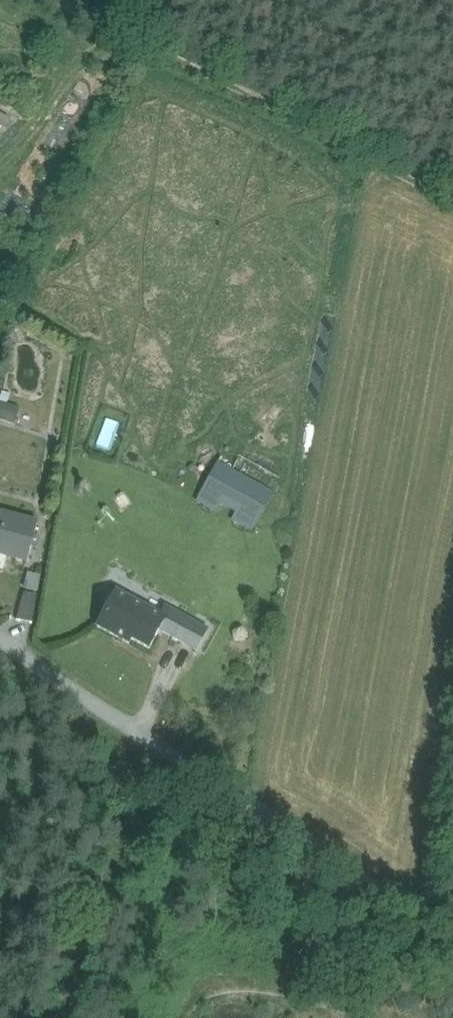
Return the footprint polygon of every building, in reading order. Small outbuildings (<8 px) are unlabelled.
[(1,395),(0,397),(0,403),(10,405),(12,397),(1,395)] [(0,408),(0,425),(13,429),(19,413),(0,407),(0,408)] [(107,419),(98,446),(112,450),(121,424),(107,419)] [(252,531),(272,495),(217,466),(198,502),(218,513),(223,504),(238,512),(233,521),(252,531)] [(0,516),(0,550),(9,553),(8,557),(28,563),(37,524),(0,516)] [(40,582),(27,579),(24,595),(37,598),(40,582)] [(160,617),(116,592),(106,610),(96,629),(115,639),(119,634),(122,636),(137,644),(150,651),(160,632),(183,644),(194,624),(165,608),(160,617)] [(31,627),(37,598),(24,595),(17,624),(31,627)] [(196,651),(208,632),(194,624),(183,644),(196,651)]
